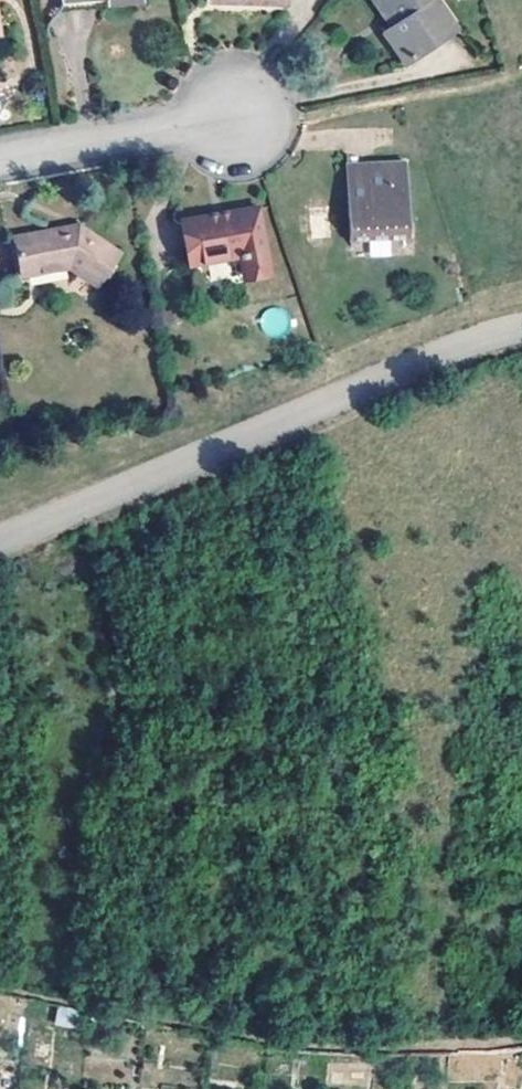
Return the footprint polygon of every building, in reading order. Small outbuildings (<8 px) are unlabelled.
[(389,24),(383,28),(402,61),(455,28),(438,0),(375,0),(389,24)] [(400,230),(398,155),(360,157),(361,166),(340,167),(342,231),(400,230)] [(340,158),(340,167),(361,166),(360,157),(340,158)] [(264,263),(254,204),(177,216),(185,259),(233,251),(237,268),(264,263)] [(111,246),(73,219),(8,231),(15,270),(63,262),(88,279),(111,246)] [(264,263),(237,268),(238,275),(266,271),(264,263)] [(21,275),(0,276),(0,307),(22,306),(21,275)] [(55,1024),(74,1028),(78,1010),(58,1006),(55,1024)]
